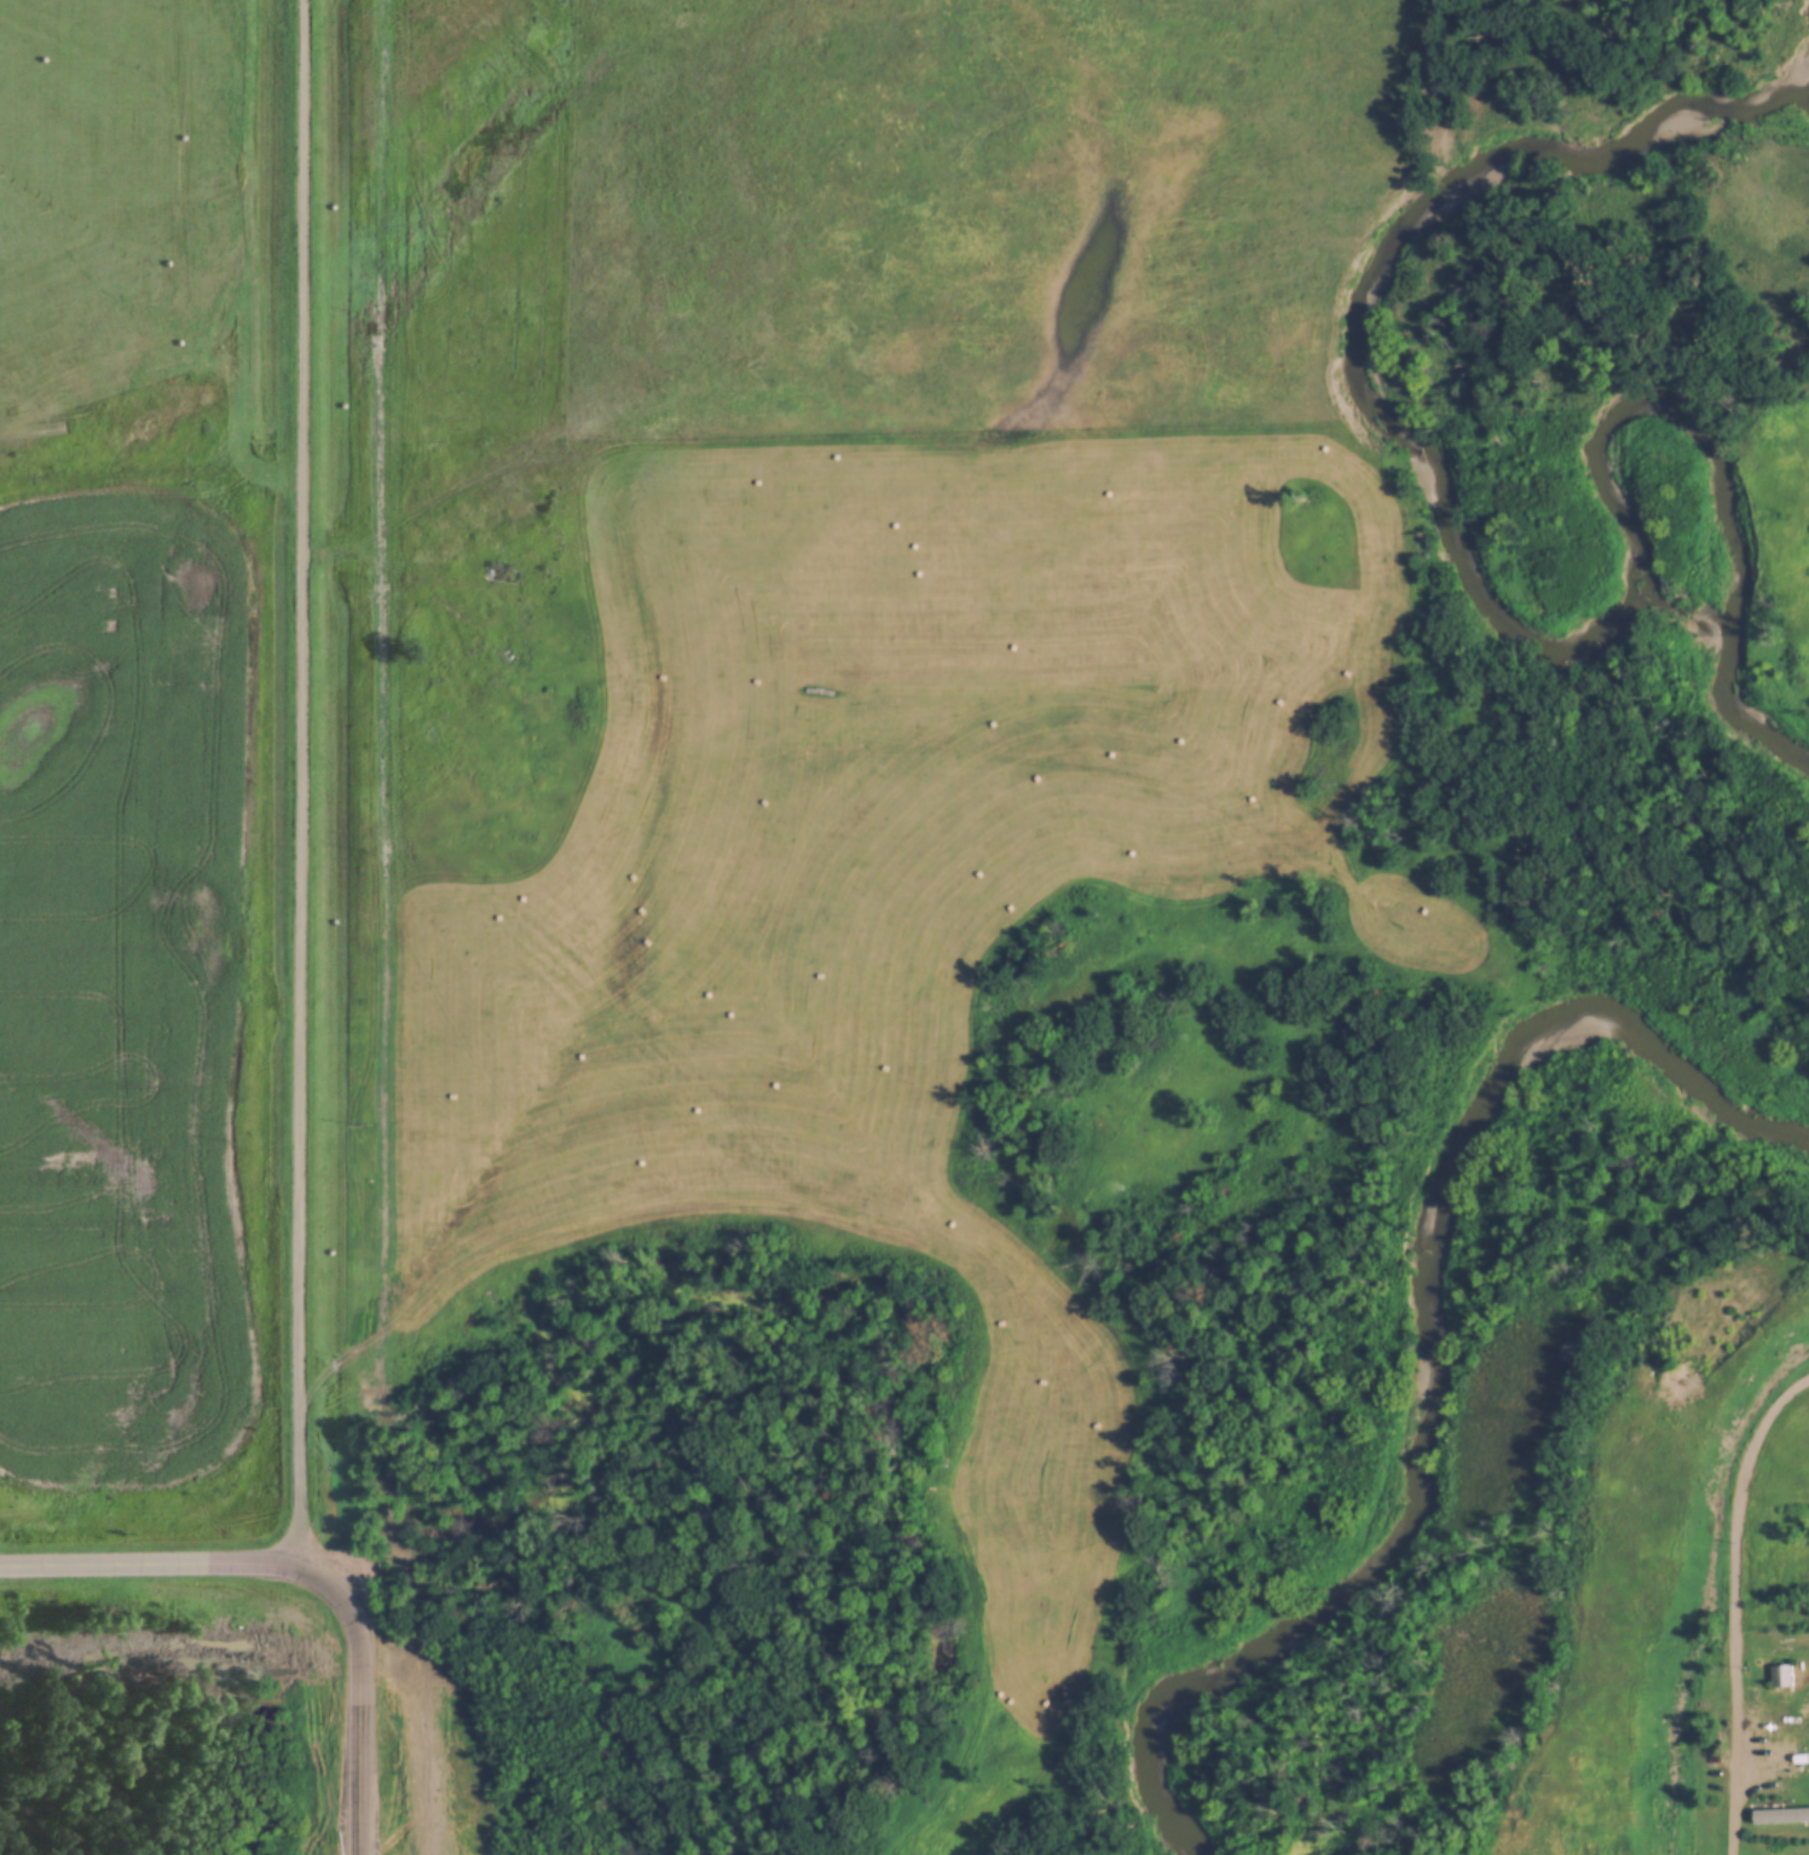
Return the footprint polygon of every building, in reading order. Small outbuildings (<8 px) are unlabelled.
[(1802,1666),(1775,1666),(1775,1689),(1802,1689),(1802,1666)] [(1807,1779),(1807,1743),(1767,1743),(1767,1762),(1780,1762),(1780,1780),(1807,1779)]
